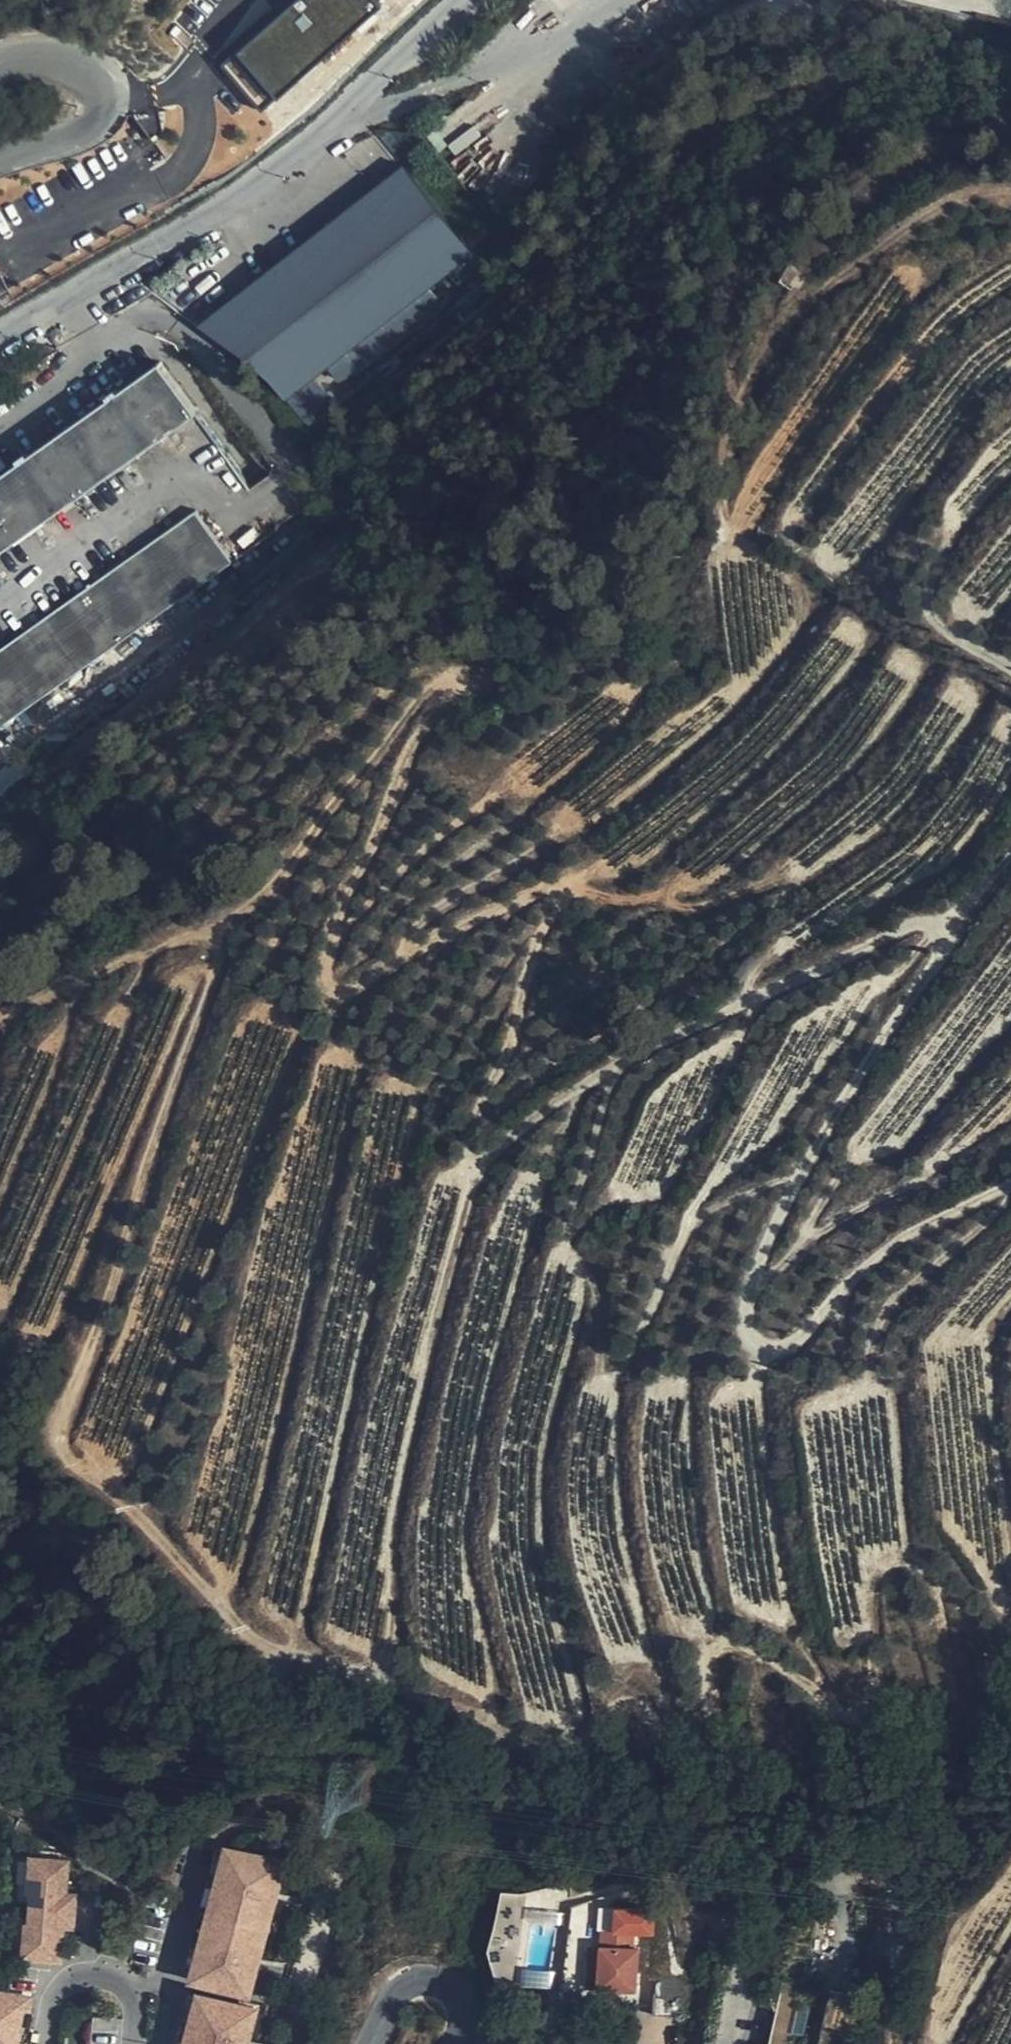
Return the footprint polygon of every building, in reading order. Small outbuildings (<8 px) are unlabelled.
[(227,0),(196,0),(167,40),(186,55),(227,0)] [(312,0),(306,0),(296,9),(350,63),(363,52),(312,0)] [(362,42),(387,20),(369,0),(345,24),(362,42)] [(318,75),(315,70),(300,55),(308,47),(294,34),(286,41),(283,39),(254,68),(288,105),(318,75)] [(300,55),(315,70),(322,63),(308,47),(300,55)] [(490,169),(462,136),(443,150),(474,186),(490,169)] [(428,290),(393,213),(361,228),(396,305),(428,290)] [(790,286),(803,270),(791,260),(779,277),(790,286)] [(275,532),(245,491),(156,368),(0,478),(0,728),(275,532)] [(280,1860),(223,1845),(222,1851),(214,1881),(207,1908),(206,1911),(205,1918),(198,1946),(190,1975),(189,1979),(247,1994),(280,1860)] [(222,1851),(210,1848),(202,1878),(195,1905),(207,1908),(214,1881),(222,1851)] [(61,1865),(24,1862),(22,1893),(27,1894),(59,1896),(61,1865)] [(59,1896),(27,1894),(26,1912),(25,1927),(56,1929),(67,1930),(68,1915),(70,1898),(59,1896)] [(205,1918),(193,1915),(186,1943),(179,1971),(190,1975),(198,1946),(205,1918)] [(25,1927),(19,1926),(17,1960),(54,1962),(56,1929),(25,1927)] [(629,1929),(599,1926),(597,1940),(593,1984),(631,1988),(633,1958),(626,1958),(627,1945),(629,1929)] [(593,1984),(597,1940),(586,1939),(582,1984),(593,1984)] [(634,1946),(627,1945),(626,1958),(633,1958),(634,1946)] [(197,1991),(195,1999),(188,2028),(184,2043),(243,2043),(253,2005),(197,1991)] [(185,1996),(178,2025),(173,2043),(184,2043),(188,2028),(195,1999),(185,1996)] [(0,1998),(0,2043),(13,2043),(15,2033),(18,2016),(25,2017),(27,2003),(0,1998)]
